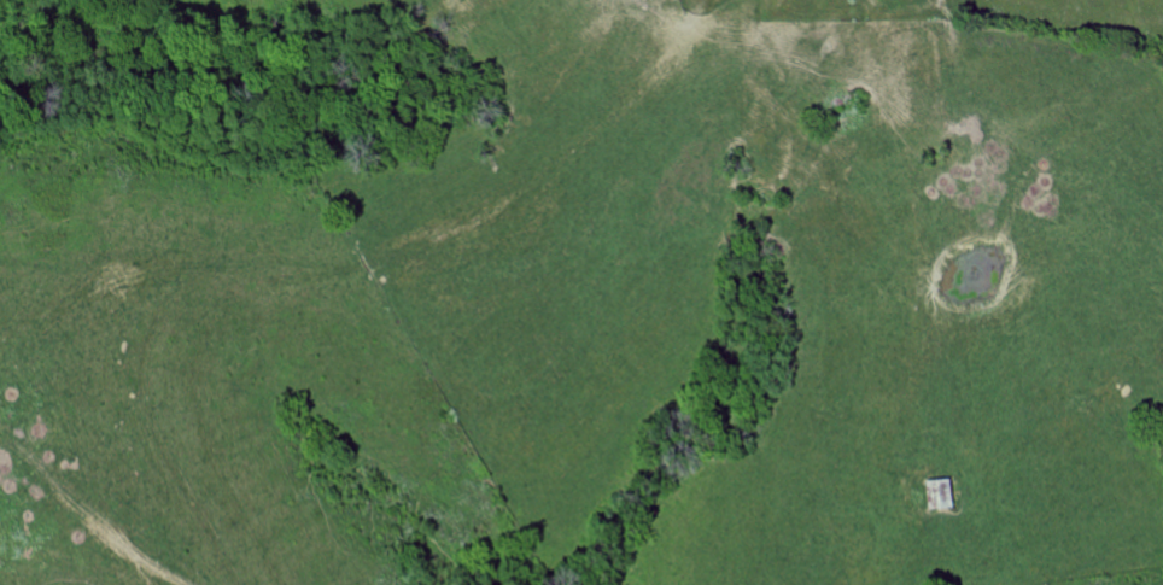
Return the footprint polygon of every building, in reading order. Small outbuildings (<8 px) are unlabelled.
[(931,483),(934,512),(957,510),(955,481),(931,483)]
